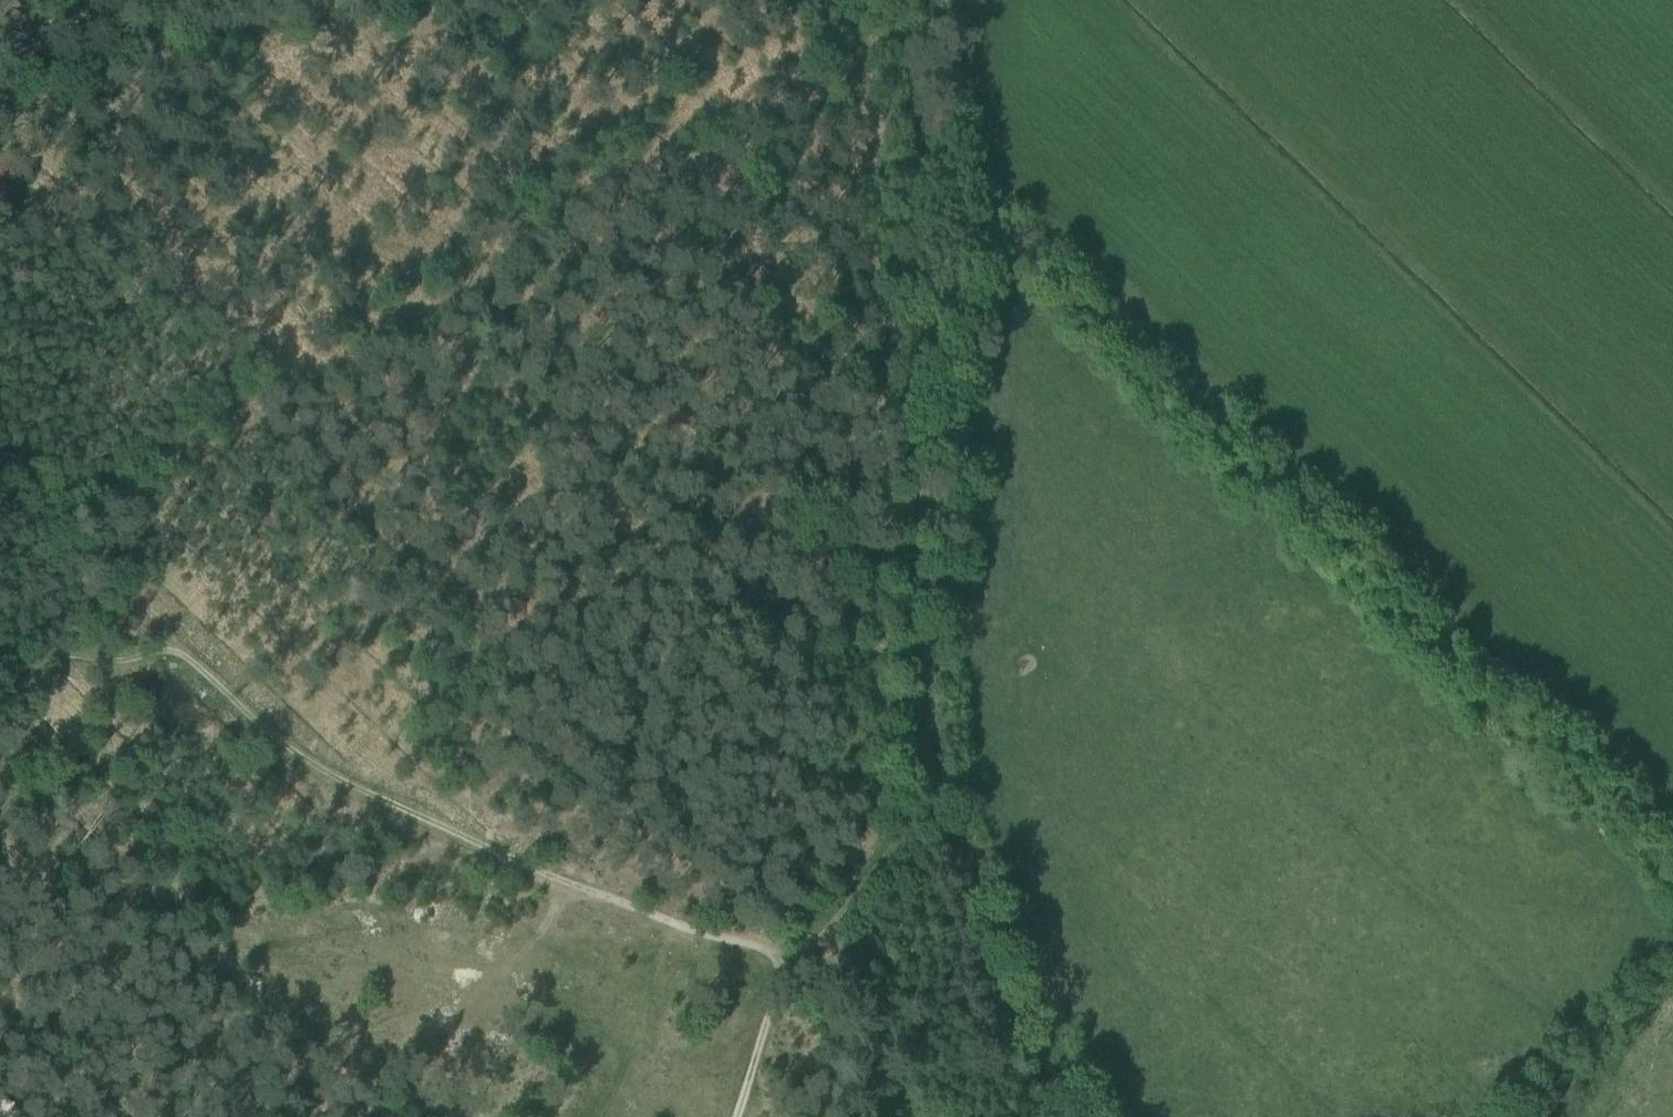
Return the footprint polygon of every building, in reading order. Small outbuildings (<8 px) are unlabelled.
[(20,1107),(0,1095),(0,1116),(14,1116),(20,1107)]
